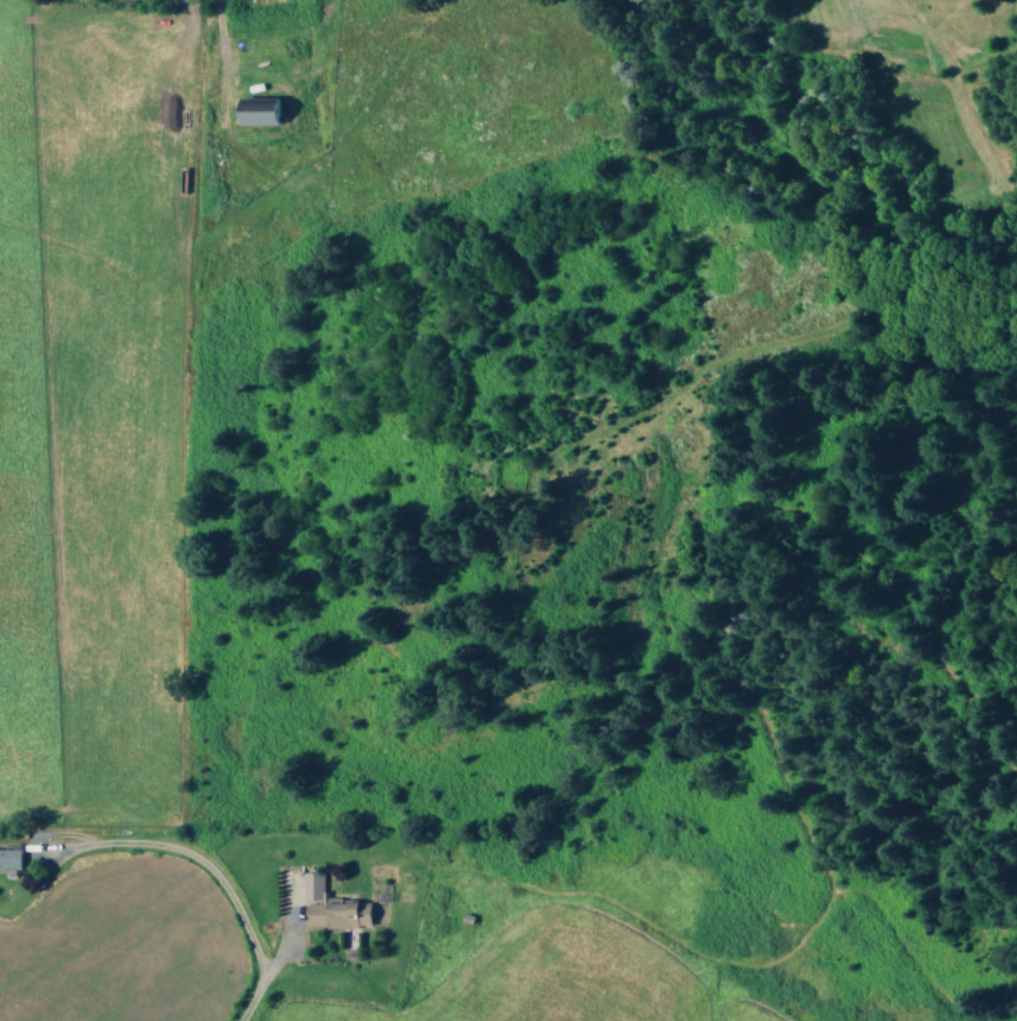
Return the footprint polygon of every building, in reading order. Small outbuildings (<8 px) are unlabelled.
[(285,111),(247,111),(247,100),(242,100),(241,124),(285,124),(285,111)] [(22,868),(22,848),(0,848),(0,868),(22,868)] [(305,899),(323,899),(323,872),(304,872),(305,899)] [(373,927),(373,912),(362,912),(362,903),(311,902),(310,926),(373,927)]
